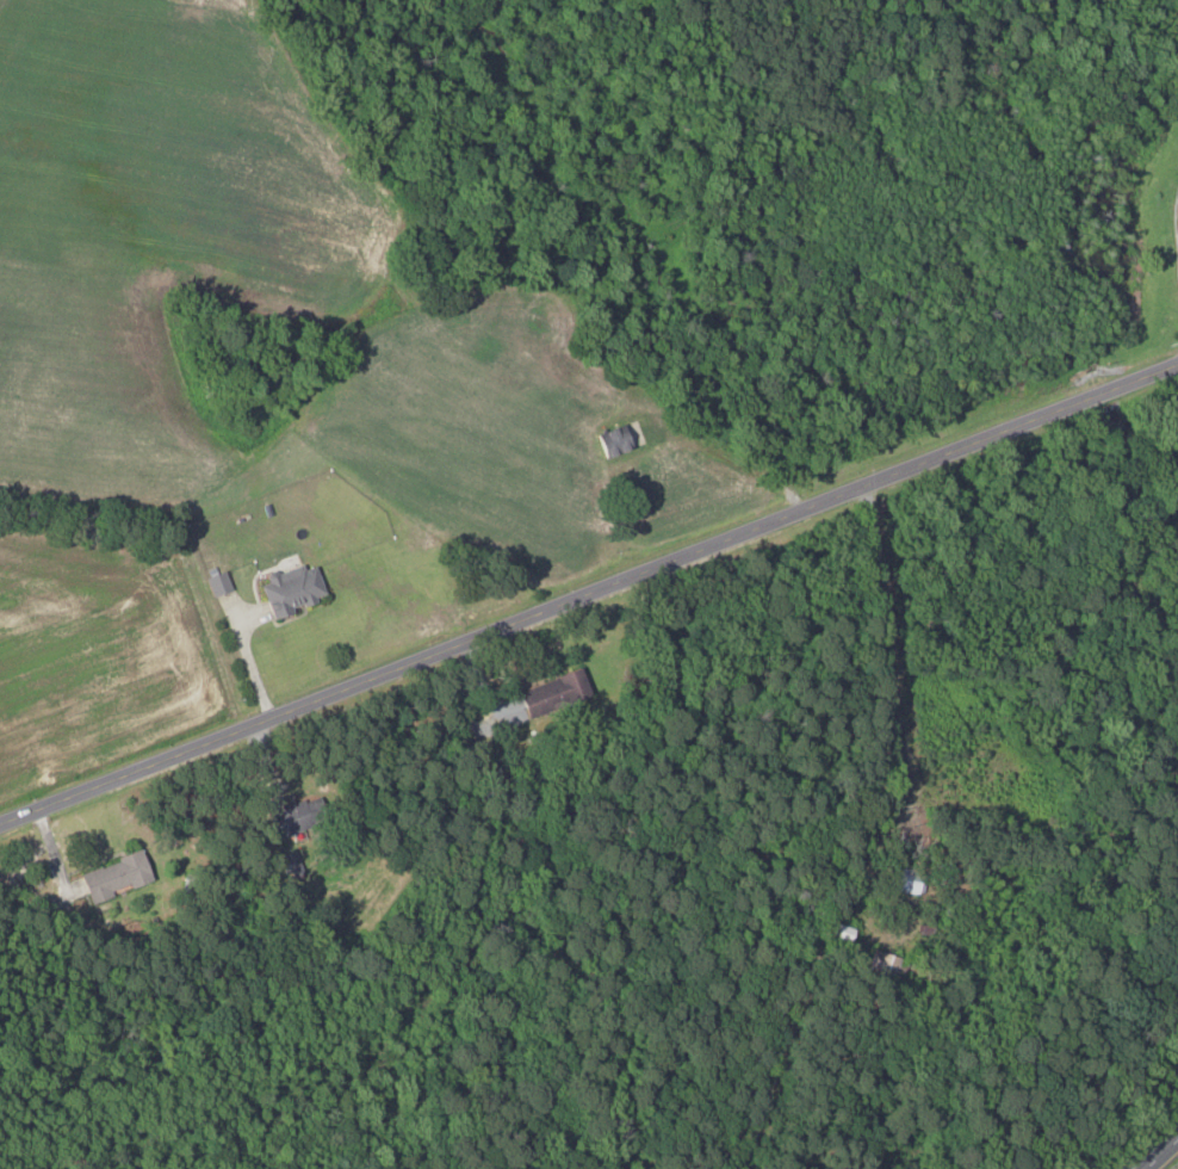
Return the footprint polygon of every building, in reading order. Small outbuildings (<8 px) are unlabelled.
[(309,562),(262,578),(263,582),(255,585),(266,616),(321,598),(309,562)] [(203,574),(208,595),(227,590),(222,569),(203,574)] [(515,692),(525,720),(590,696),(580,668),(515,692)] [(309,825),(300,801),(266,813),(275,838),(309,825)] [(76,872),(86,903),(109,896),(107,890),(124,885),(125,888),(147,881),(139,852),(76,872)]
